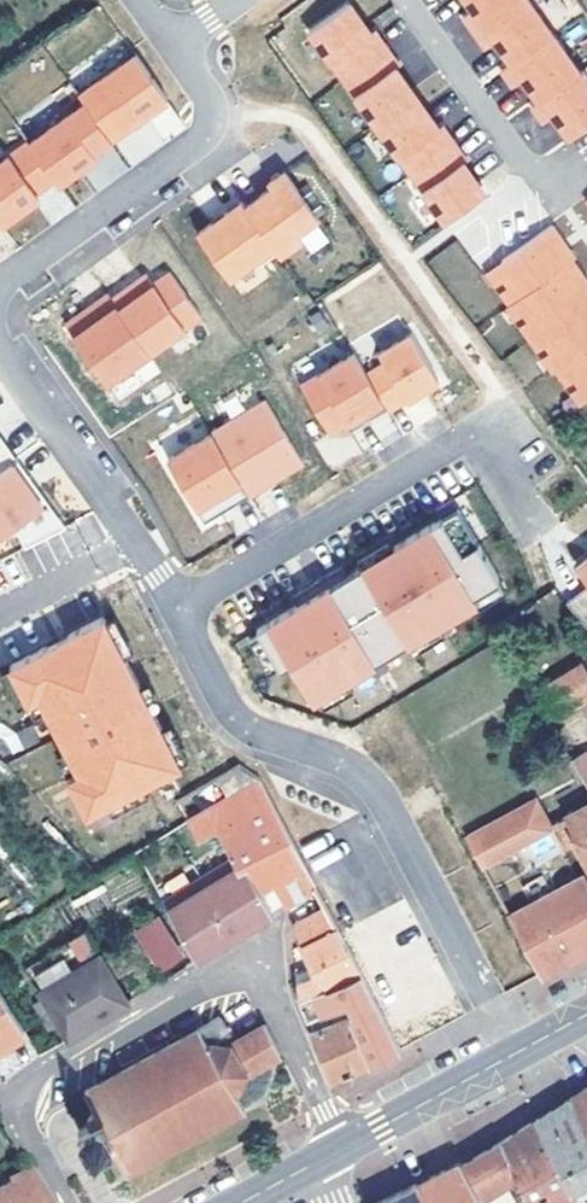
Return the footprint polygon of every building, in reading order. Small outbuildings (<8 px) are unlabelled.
[(472,34),(521,0),(463,0),(471,12),(462,19),(472,34)] [(510,66),(552,37),(526,0),(521,0),(472,34),(484,50),(494,43),(510,66)] [(345,6),(307,33),(340,80),(385,48),(373,32),(367,36),(345,6)] [(579,74),(552,37),(510,66),(500,73),(511,89),(521,81),(537,104),(579,74)] [(375,128),(413,101),(392,71),(398,66),(385,48),(340,80),(375,128)] [(110,140),(166,99),(135,54),(78,94),(84,104),(110,140)] [(531,109),(542,125),(552,117),(568,140),(586,126),(586,79),(582,72),(579,74),(537,104),(531,109)] [(409,175),(454,144),(441,126),(435,131),(413,101),(375,128),(409,175)] [(84,104),(28,144),(52,179),(57,185),(80,169),(76,164),(110,140),(84,104)] [(52,179),(28,144),(26,143),(0,161),(0,224),(21,209),(18,204),(52,179)] [(466,161),(454,144),(409,175),(443,223),(482,196),(460,165),(466,161)] [(271,187),(244,206),(276,251),(278,253),(300,237),(296,231),(316,216),(283,170),(267,182),(271,187)] [(259,264),(276,251),(244,206),(240,201),(222,214),(224,216),(211,226),(209,223),(196,233),(228,277),(254,258),(259,264)] [(499,261),(509,275),(493,286),(507,306),(520,296),(529,309),(514,321),(541,359),(557,348),(566,361),(553,370),(567,389),(583,378),(586,383),(586,297),(575,280),(581,276),(569,259),(566,261),(555,245),(560,241),(549,225),(499,261)] [(499,261),(483,272),(493,286),(509,275),(499,261)] [(127,287),(110,299),(149,353),(200,316),(168,272),(152,283),(134,296),(127,287)] [(145,274),(127,287),(134,296),(152,283),(145,274)] [(149,353),(110,299),(107,294),(64,325),(106,383),(149,353)] [(387,411),(437,380),(409,334),(378,353),(384,363),(365,375),(385,409),(387,411)] [(352,354),(298,386),(327,435),(345,424),(364,413),(368,419),(385,409),(365,375),(352,354)] [(567,389),(579,406),(586,399),(586,383),(583,378),(567,389)] [(210,433),(247,495),(302,462),(265,400),(210,433)] [(364,413),(345,424),(349,430),(368,419),(364,413)] [(204,521),(247,495),(210,433),(166,459),(204,521)] [(16,459),(15,458),(13,459),(0,441),(0,471),(16,459)] [(10,528),(24,547),(65,527),(58,517),(53,521),(47,512),(50,510),(35,489),(32,492),(25,482),(30,479),(16,459),(0,471),(0,536),(10,528)] [(459,504),(260,620),(311,702),(509,587),(459,504)] [(555,591),(586,629),(586,542),(569,556),(580,571),(555,591)] [(102,618),(8,667),(26,703),(37,697),(39,702),(49,720),(64,750),(73,768),(76,773),(66,779),(85,815),(107,803),(141,785),(178,766),(177,763),(159,730),(147,705),(138,688),(121,656),(104,622),(102,618)] [(113,618),(104,622),(121,656),(131,651),(113,618)] [(542,690),(558,715),(586,699),(586,702),(586,672),(583,665),(542,690)] [(0,671),(0,676),(17,708),(26,703),(8,667),(0,671)] [(147,684),(138,688),(147,705),(156,700),(147,684)] [(39,702),(30,707),(39,725),(49,720),(39,702)] [(580,712),(562,723),(578,751),(569,757),(586,787),(586,724),(580,712)] [(169,725),(159,730),(177,763),(186,758),(169,725)] [(64,750),(55,755),(64,773),(73,768),(64,750)] [(237,854),(257,891),(272,884),(285,908),(314,891),(254,781),(186,820),(187,823),(197,841),(218,831),(232,856),(237,854)] [(141,785),(107,803),(112,813),(146,795),(141,785)] [(483,862),(519,842),(548,825),(533,798),(468,835),(483,862)] [(560,845),(572,838),(578,849),(586,865),(586,803),(548,825),(560,845)] [(548,825),(519,842),(532,864),(561,847),(560,845),(548,825)] [(271,917),(257,891),(237,854),(232,856),(218,831),(197,841),(225,893),(213,900),(235,938),(271,917)] [(586,950),(586,882),(582,872),(577,874),(515,908),(511,902),(505,905),(542,974),(578,955),(586,950)] [(195,961),(235,938),(213,900),(174,923),(195,961)] [(290,924),(290,928),(298,944),(335,924),(334,923),(324,908),(290,924)] [(133,929),(156,975),(185,960),(162,914),(133,929)] [(298,944),(308,965),(313,974),(295,983),(297,1002),(361,972),(363,972),(335,924),(298,944)] [(127,1002),(86,935),(28,971),(44,998),(34,1005),(49,1028),(59,1023),(69,1038),(127,1002)] [(313,974),(308,965),(294,971),(295,983),(313,974)] [(400,1050),(361,972),(297,1002),(307,1021),(349,1003),(352,1012),(347,1015),(371,1063),(379,1060),(400,1050)] [(1,1043),(9,1044),(24,1033),(0,998),(0,1044),(1,1043)] [(127,1171),(245,1109),(237,1093),(248,1071),(280,1054),(264,1025),(230,1044),(209,1040),(226,1030),(218,1015),(83,1089),(93,1108),(90,1109),(88,1113),(88,1117),(89,1119),(91,1122),(78,1130),(92,1156),(112,1145),(127,1171)] [(371,1063),(347,1015),(309,1032),(309,1034),(330,1083),(363,1067),(371,1063)] [(9,1044),(1,1043),(0,1044),(0,1057),(6,1053),(9,1044)] [(568,1100),(586,1139),(586,1089),(568,1100)] [(568,1100),(539,1117),(531,1122),(563,1180),(575,1202),(586,1202),(586,1139),(568,1100)] [(525,1201),(563,1180),(531,1122),(524,1127),(495,1145),(512,1175),(513,1177),(525,1201)] [(459,1166),(477,1199),(513,1177),(512,1175),(495,1145),(459,1166)] [(459,1166),(458,1163),(437,1173),(414,1184),(423,1202),(479,1202),(477,1199),(459,1166)] [(30,1173),(5,1185),(8,1190),(0,1193),(0,1202),(47,1202),(30,1173)] [(563,1180),(525,1201),(526,1202),(575,1202),(563,1180)] [(414,1184),(377,1202),(423,1202),(414,1184)]
